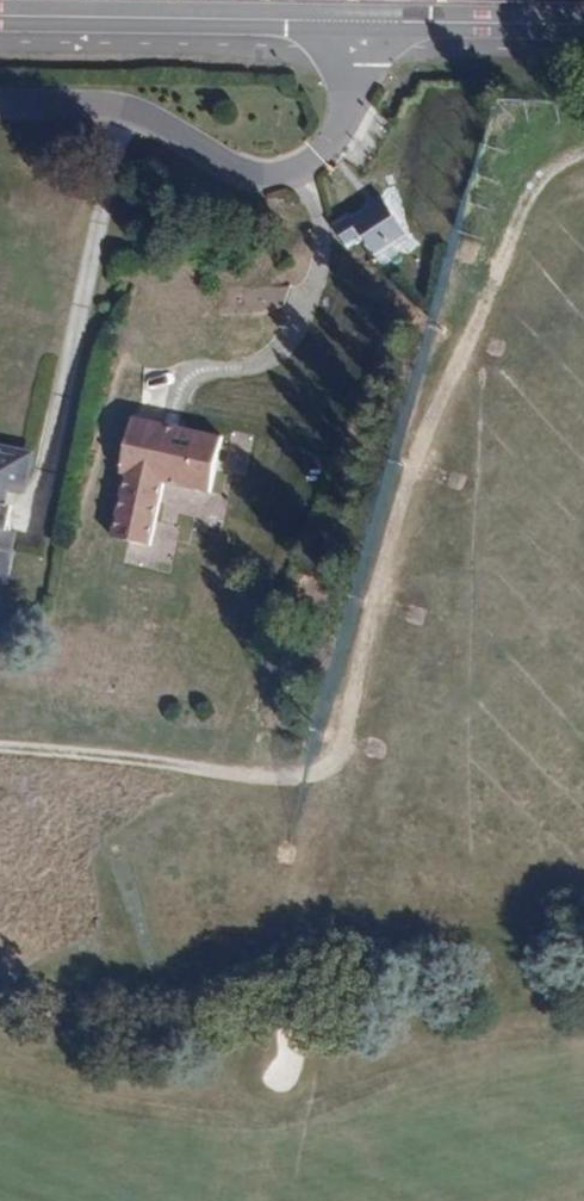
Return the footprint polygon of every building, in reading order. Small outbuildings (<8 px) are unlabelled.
[(409,232),(381,194),(336,226),(351,247),(369,234),(383,252),(409,232)] [(210,491),(222,435),(138,416),(111,534),(151,543),(164,482),(210,491)] [(0,446),(0,551),(6,553),(18,501),(6,499),(9,485),(22,487),(29,453),(0,446)]
